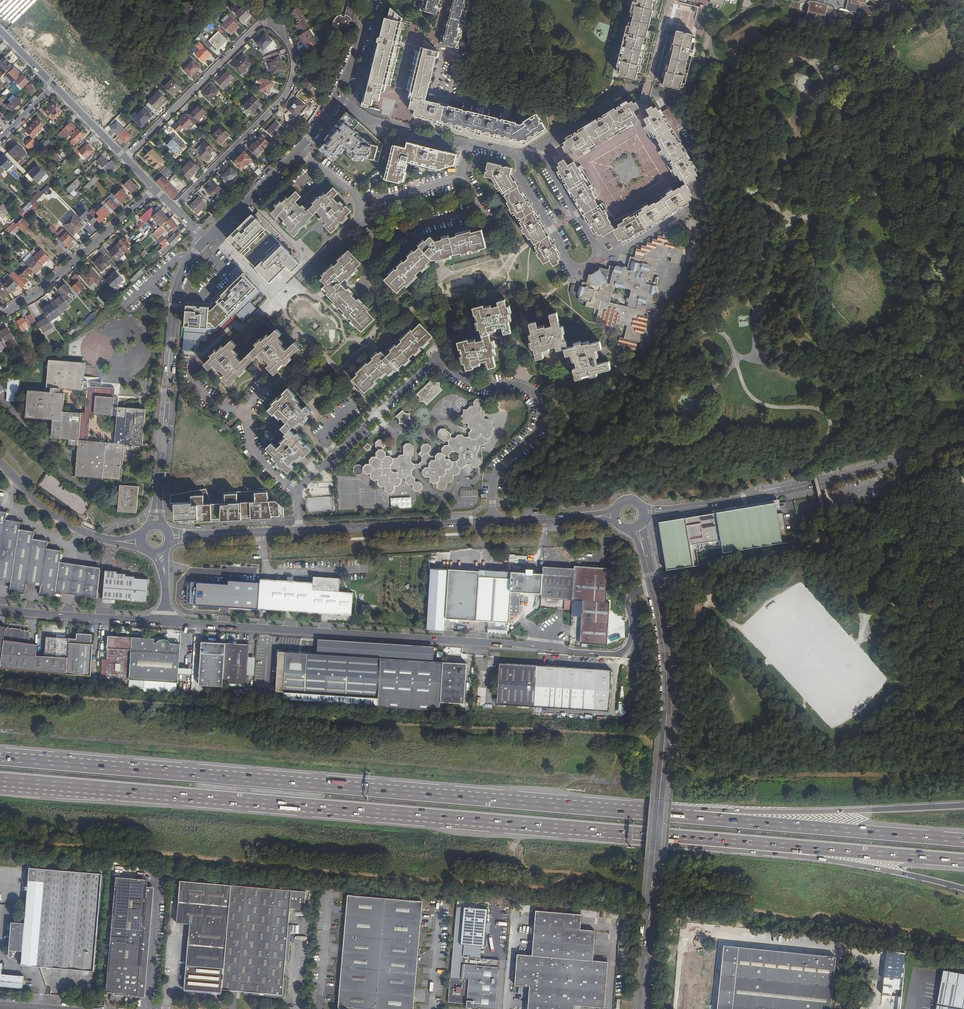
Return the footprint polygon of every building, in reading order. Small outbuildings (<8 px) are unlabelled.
[(5,21),(7,19),(13,24),(38,0),(0,0),(0,16),(5,21)] [(353,31),(354,25),(353,25),(358,0),(349,0),(345,17),(341,17),(341,15),(340,16),(338,18),(337,19),(336,21),(335,23),(335,24),(335,26),(335,27),(335,29),(338,32),(339,31),(342,32),(342,36),(348,37),(349,34),(353,31)] [(422,6),(421,6),(420,10),(434,13),(435,8),(434,7),(435,4),(436,4),(437,0),(424,0),(422,6)] [(453,9),(455,10),(454,14),(452,13),(449,23),(451,23),(450,27),(448,27),(446,36),(448,37),(447,41),(445,40),(444,45),(458,48),(459,44),(458,44),(460,38),(461,38),(463,31),(462,30),(463,24),(464,24),(466,17),(465,17),(466,10),(467,11),(469,3),(468,3),(469,0),(455,0),(453,9)] [(634,1),(633,1),(633,4),(635,4),(634,9),(635,9),(634,12),(632,12),(631,16),(633,16),(632,23),(629,22),(628,26),(631,26),(630,29),(629,29),(628,33),(626,33),(625,36),(627,36),(623,56),(620,56),(619,58),(622,59),(621,63),(622,63),(621,67),(619,67),(618,70),(620,71),(619,74),(621,75),(620,77),(629,80),(639,82),(640,79),(650,82),(659,84),(658,87),(677,91),(678,89),(680,89),(681,86),(683,86),(684,83),(682,82),(683,79),(684,79),(685,75),(687,75),(688,73),(686,72),(690,52),(693,52),(693,50),(691,49),(692,45),(691,45),(692,41),(694,42),(695,38),(693,37),(700,7),(695,6),(696,0),(635,0),(634,1)] [(810,4),(808,10),(805,12),(804,17),(806,20),(812,21),(812,19),(818,21),(818,22),(823,24),(826,22),(827,18),(825,15),(828,5),(834,6),(836,10),(841,8),(848,9),(850,12),(853,11),(863,13),(865,16),(867,14),(870,15),(873,5),(868,3),(869,0),(806,0),(810,4)] [(198,1),(184,4),(186,17),(200,14),(198,1)] [(180,18),(177,5),(171,6),(173,19),(180,18)] [(251,15),(244,7),(237,14),(244,22),(251,15)] [(304,18),(297,7),(289,13),(292,17),(293,16),(295,19),(297,22),(304,18)] [(402,18),(391,8),(388,18),(385,18),(381,37),(380,37),(379,37),(378,37),(377,41),(379,42),(367,93),(365,92),(362,105),(371,107),(373,98),(379,100),(382,91),(383,91),(384,91),(385,90),(385,89),(386,85),(393,86),(402,48),(396,46),(397,42),(403,43),(408,24),(402,22),(402,18)] [(222,20),(225,23),(231,18),(228,15),(222,20)] [(232,19),(231,18),(225,23),(223,25),(231,33),(238,25),(236,23),(232,19)] [(298,30),(302,34),(309,29),(311,29),(304,18),(297,22),(296,23),(300,29),(298,30)] [(240,27),(238,25),(231,33),(232,34),(240,27)] [(318,42),(309,29),(302,34),(299,36),(303,43),(304,42),(307,46),(309,44),(311,47),(318,42)] [(319,42),(311,29),(309,29),(318,42),(319,42)] [(48,50),(58,42),(47,31),(38,39),(48,50)] [(208,40),(201,33),(199,37),(210,48),(212,46),(216,49),(217,48),(218,49),(227,41),(219,33),(210,41),(209,40),(208,40)] [(273,41),(266,34),(258,43),(262,48),(264,50),(266,48),(273,41)] [(212,54),(200,42),(197,45),(201,49),(196,54),(204,62),(212,54)] [(543,130),(546,128),(537,114),(536,113),(534,113),(527,117),(519,122),(520,123),(516,126),(513,125),(513,124),(480,116),(457,110),(425,103),(437,56),(438,57),(439,53),(439,52),(438,51),(421,47),(420,52),(413,50),(403,89),(411,91),(409,96),(409,97),(410,98),(412,98),(410,107),(415,109),(414,115),(425,117),(424,119),(429,120),(430,117),(433,117),(433,120),(437,121),(436,124),(443,125),(444,122),(447,123),(448,121),(452,122),(451,126),(455,127),(455,128),(462,130),(462,129),(466,130),(467,126),(471,127),(470,129),(475,130),(474,132),(480,134),(481,132),(485,133),(486,131),(490,132),(489,135),(493,136),(493,137),(500,139),(500,138),(504,139),(505,136),(509,136),(508,138),(520,141),(520,140),(524,139),(525,140),(535,134),(535,132),(538,131),(539,134),(543,131),(543,130)] [(253,63),(243,54),(233,65),(241,74),(253,63)] [(272,58),(271,55),(264,57),(266,61),(268,60),(273,75),(285,70),(280,55),(272,58)] [(5,74),(13,66),(4,57),(1,61),(0,62),(0,69),(5,74)] [(193,61),(185,69),(192,77),(201,68),(193,61)] [(7,76),(13,83),(19,77),(22,75),(15,68),(7,76)] [(102,101),(97,106),(84,93),(95,82),(85,71),(67,89),(97,120),(110,108),(102,101)] [(235,77),(228,71),(218,81),(224,88),(235,77)] [(319,83),(310,74),(301,84),(309,92),(313,88),(319,83)] [(20,78),(19,77),(13,83),(11,85),(13,87),(17,84),(22,88),(30,81),(23,75),(20,78)] [(7,76),(5,78),(11,85),(13,83),(7,76)] [(274,83),(265,79),(261,90),(270,93),(274,83)] [(180,88),(172,80),(165,87),(173,95),(180,88)] [(217,93),(211,87),(204,95),(210,100),(217,93)] [(159,91),(148,102),(157,111),(161,107),(160,106),(163,104),(168,100),(159,91)] [(21,102),(17,97),(7,106),(12,111),(21,102)] [(262,104),(254,97),(245,106),(247,108),(244,111),(248,115),(251,112),(253,114),(262,104)] [(307,104),(298,97),(288,110),(297,117),(307,104)] [(567,137),(561,140),(563,143),(561,145),(564,151),(570,147),(574,153),(580,150),(583,154),(586,152),(585,151),(595,146),(592,141),(598,138),(599,139),(605,135),(607,139),(610,138),(610,137),(629,125),(629,126),(632,124),(630,120),(636,117),(632,110),(638,107),(634,101),(631,102),(630,100),(624,103),(623,102),(619,104),(618,103),(617,104),(616,104),(615,105),(615,106),(614,107),(614,108),(614,109),(613,109),(608,111),(608,110),(604,113),(604,114),(600,116),(600,117),(599,117),(598,117),(597,116),(595,117),(595,119),(589,123),(590,123),(584,127),(583,125),(581,127),(582,127),(577,130),(578,131),(576,132),(575,131),(574,131),(574,130),(570,132),(571,134),(567,136),(567,137)] [(62,111),(55,103),(46,112),(53,120),(62,111)] [(203,108),(200,105),(192,113),(197,118),(198,120),(199,120),(206,112),(207,111),(206,110),(203,108)] [(681,178),(684,182),(694,176),(692,173),(695,171),(691,165),(695,163),(693,160),(691,159),(690,159),(689,158),(690,157),(687,153),(688,153),(686,149),(685,149),(682,145),(682,146),(681,145),(682,143),(682,142),(680,138),(679,138),(678,139),(676,136),(677,136),(674,133),(670,128),(671,127),(670,125),(669,125),(666,121),(665,122),(665,120),(666,119),(666,118),(664,114),(662,115),(660,111),(659,112),(655,106),(652,108),(650,105),(645,109),(648,115),(642,118),(646,125),(641,127),(643,130),(644,130),(650,139),(654,137),(658,143),(657,143),(661,150),(656,152),(658,155),(659,155),(670,174),(669,174),(671,177),(675,174),(679,179),(681,178)] [(152,116),(151,115),(150,113),(153,111),(147,106),(134,119),(142,127),(152,116)] [(358,121),(346,112),(336,126),(337,127),(320,148),(332,159),(343,147),(351,155),(350,156),(357,159),(356,160),(361,163),(362,160),(375,167),(383,152),(358,121)] [(192,120),(185,114),(181,119),(173,128),(178,133),(183,128),(187,132),(195,124),(192,120)] [(32,125),(26,131),(32,138),(34,139),(37,136),(36,135),(42,129),(41,128),(45,125),(38,118),(34,122),(35,123),(32,125)] [(273,138),(284,127),(277,120),(266,130),(273,138)] [(59,134),(66,140),(70,135),(77,128),(71,122),(68,126),(67,125),(65,126),(66,127),(59,134)] [(230,134),(223,127),(214,136),(221,143),(230,134)] [(77,128),(70,135),(74,139),(72,141),(76,145),(78,143),(85,136),(77,128)] [(126,144),(134,136),(126,128),(118,137),(126,144)] [(186,145),(177,135),(167,144),(177,155),(186,145)] [(258,156),(271,144),(262,135),(250,147),(258,156)] [(192,146),(196,150),(206,141),(202,137),(199,141),(199,140),(192,146)] [(30,149),(37,142),(34,139),(32,138),(25,144),(30,149)] [(277,138),(273,142),(279,147),(283,144),(277,138)] [(49,144),(46,140),(40,146),(44,149),(49,144)] [(77,154),(79,152),(86,159),(87,158),(88,160),(92,156),(91,154),(94,151),(90,147),(91,146),(89,144),(88,145),(87,144),(86,145),(83,142),(74,151),(77,154)] [(213,150),(205,142),(197,150),(208,161),(213,156),(210,153),(213,150)] [(445,152),(441,151),(434,150),(434,152),(430,151),(431,150),(431,149),(430,149),(429,149),(428,148),(428,149),(427,149),(427,150),(423,149),(424,148),(419,146),(420,145),(409,142),(407,148),(394,145),(386,179),(400,182),(401,180),(404,181),(408,164),(407,163),(408,161),(412,162),(412,164),(418,166),(419,164),(423,165),(423,163),(427,164),(426,166),(431,167),(430,169),(437,170),(437,169),(440,170),(441,168),(453,164),(454,164),(457,154),(445,151),(445,152)] [(28,156),(20,148),(12,156),(20,164),(28,156)] [(155,150),(154,149),(147,156),(148,157),(155,150)] [(166,161),(155,150),(148,157),(152,161),(152,162),(152,163),(153,164),(154,164),(154,163),(155,164),(154,165),(158,169),(166,161)] [(242,170),(254,158),(245,150),(234,161),(242,170)] [(63,162),(66,160),(60,154),(58,156),(63,162)] [(13,164),(5,155),(0,159),(0,164),(4,169),(6,171),(13,164)] [(97,161),(104,168),(105,166),(109,163),(102,156),(97,161)] [(604,235),(614,229),(611,225),(610,225),(609,223),(610,222),(606,216),(610,214),(608,211),(608,212),(602,203),(598,205),(596,203),(594,199),(595,198),(591,191),(594,189),(593,186),(592,186),(580,167),(581,167),(579,164),(576,166),(572,160),(566,163),(563,158),(557,161),(558,164),(556,165),(559,172),(558,172),(561,176),(560,177),(562,180),(562,181),(563,181),(564,181),(565,181),(566,182),(565,183),(568,187),(567,187),(569,191),(571,191),(573,195),(574,194),(575,196),(574,197),(574,198),(574,199),(576,202),(578,201),(581,207),(582,207),(584,210),(586,212),(584,213),(586,216),(587,215),(589,219),(590,219),(591,221),(590,221),(589,221),(590,222),(589,222),(591,226),(593,225),(595,229),(596,228),(600,234),(602,233),(604,235)] [(116,165),(111,160),(109,163),(105,166),(110,171),(116,165)] [(192,160),(182,170),(190,178),(200,168),(192,160)] [(485,162),(479,161),(477,169),(483,171),(485,162)] [(502,165),(488,162),(487,169),(488,169),(488,172),(486,171),(485,176),(492,178),(496,183),(495,184),(497,188),(499,187),(503,193),(505,192),(506,194),(505,195),(509,201),(507,202),(511,208),(510,209),(512,213),(514,212),(518,218),(520,217),(522,221),(520,222),(524,228),(522,229),(524,233),(525,233),(529,238),(531,238),(533,241),(534,244),(535,243),(537,245),(535,246),(538,252),(537,253),(539,257),(540,257),(544,263),(550,259),(554,265),(559,262),(558,260),(560,258),(558,255),(561,253),(557,247),(555,248),(554,247),(555,246),(555,245),(554,244),(553,243),(552,243),(551,242),(552,242),(550,237),(549,235),(548,235),(547,233),(541,224),(540,222),(540,221),(540,220),(539,219),(538,219),(537,218),(537,217),(535,213),(533,209),(532,209),(530,205),(529,205),(528,204),(529,203),(529,202),(529,201),(528,201),(527,201),(526,201),(525,199),(526,199),(522,193),(521,193),(517,187),(519,186),(516,180),(514,181),(510,175),(512,168),(505,166),(505,168),(504,167),(503,166),(502,166),(502,167),(502,165)] [(40,164),(29,173),(39,183),(49,174),(40,164)] [(229,183),(238,174),(231,168),(223,176),(229,183)] [(170,180),(179,190),(186,184),(177,174),(170,180)] [(89,189),(99,179),(95,176),(85,186),(89,189)] [(163,176),(157,182),(174,199),(180,193),(163,176)] [(130,179),(124,185),(132,193),(138,187),(130,179)] [(618,227),(614,229),(619,239),(622,237),(624,240),(630,236),(630,237),(634,235),(635,236),(638,234),(639,234),(639,233),(639,232),(639,231),(640,231),(644,229),(645,230),(648,228),(648,227),(652,225),(652,224),(653,223),(654,224),(655,224),(656,224),(659,222),(658,220),(663,217),(662,215),(668,212),(668,213),(670,212),(670,211),(674,208),(673,208),(675,207),(675,208),(676,208),(677,208),(681,206),(680,204),(684,201),(683,200),(689,197),(687,194),(690,192),(684,182),(680,185),(678,187),(678,186),(672,190),(669,186),(666,187),(667,188),(658,194),(660,199),(654,203),(654,202),(647,206),(645,201),(642,203),(642,204),(623,215),(620,216),(623,221),(616,224),(618,227)] [(77,187),(73,183),(66,189),(74,197),(78,194),(74,190),(77,187)] [(215,198),(224,189),(216,183),(208,191),(215,198)] [(271,212),(275,216),(276,218),(279,215),(284,220),(283,222),(288,227),(287,228),(294,236),(299,231),(297,229),(302,224),(304,225),(309,220),(309,219),(317,212),(322,216),(320,218),(325,224),(324,225),(332,233),(337,227),(335,225),(340,220),(341,221),(346,216),(346,215),(351,211),(346,206),(344,208),(339,203),(338,203),(333,198),(338,193),(333,188),(325,195),(325,194),(320,200),(319,199),(314,203),(314,204),(306,211),(301,206),(300,207),(295,201),(300,196),(296,191),(288,199),(287,198),(282,203),(281,202),(276,207),(276,208),(271,212)] [(116,190),(112,193),(121,203),(128,196),(122,189),(119,193),(116,190)] [(111,213),(121,203),(112,193),(108,197),(111,200),(104,206),(111,213)] [(201,210),(207,204),(200,196),(190,206),(198,213),(196,215),(199,217),(199,218),(200,218),(201,217),(204,214),(201,210)] [(0,222),(3,219),(12,211),(4,203),(0,207),(0,222)] [(93,209),(89,212),(97,219),(100,222),(110,214),(103,207),(97,213),(96,212),(93,209)] [(24,217),(31,210),(29,208),(22,215),(24,217)] [(144,221),(146,223),(147,222),(156,214),(151,208),(146,213),(143,216),(141,217),(144,221)] [(147,222),(155,231),(163,224),(169,219),(161,210),(156,214),(147,222)] [(254,215),(253,214),(227,238),(269,282),(287,266),(292,271),(300,264),(276,238),(280,234),(258,211),(254,215)] [(20,213),(13,220),(14,222),(22,215),(20,213)] [(84,225),(74,215),(64,224),(74,234),(84,225)] [(177,225),(171,218),(169,219),(163,224),(170,232),(177,225)] [(29,225),(23,219),(18,224),(24,231),(29,225)] [(395,268),(385,278),(397,291),(405,283),(406,284),(416,274),(415,273),(421,268),(421,269),(427,264),(426,263),(432,258),(436,257),(436,258),(450,255),(450,254),(461,251),(461,252),(468,251),(468,250),(471,249),(472,250),(485,246),(481,229),(470,231),(456,234),(457,235),(449,237),(449,236),(442,237),(442,239),(435,240),(430,236),(425,241),(424,240),(419,245),(420,246),(414,251),(413,250),(408,255),(409,256),(404,261),(403,260),(398,265),(398,266),(396,269),(395,268)] [(682,262),(687,244),(682,243),(683,239),(674,237),(675,233),(666,231),(665,235),(661,234),(660,238),(656,237),(655,241),(651,240),(650,244),(646,243),(645,247),(641,246),(638,255),(634,254),(631,266),(630,264),(629,264),(627,265),(620,263),(618,265),(613,263),(611,268),(603,266),(602,268),(600,270),(599,269),(597,270),(596,272),(594,273),(591,273),(590,277),(589,282),(585,281),(583,287),(580,298),(589,301),(588,304),(601,308),(599,316),(607,319),(606,323),(615,325),(616,321),(629,324),(626,337),(621,335),(619,345),(623,346),(622,350),(632,352),(633,348),(638,349),(640,340),(636,339),(638,331),(646,333),(651,315),(647,314),(650,301),(654,302),(659,284),(654,283),(660,257),(665,258),(666,254),(674,256),(673,260),(682,262)] [(66,245),(74,239),(67,232),(60,239),(66,245)] [(168,240),(173,246),(181,239),(180,238),(182,236),(179,232),(176,234),(175,233),(168,240)] [(157,241),(160,244),(166,239),(163,236),(157,241)] [(121,243),(117,246),(123,252),(131,246),(124,238),(120,241),(121,243)] [(57,241),(71,256),(74,253),(66,245),(60,239),(57,241)] [(117,260),(125,254),(123,252),(117,246),(110,252),(117,260)] [(42,250),(35,257),(42,264),(46,260),(49,257),(42,250)] [(361,263),(349,251),(338,261),(339,262),(334,267),(333,266),(323,276),(324,277),(322,280),(327,285),(324,287),(329,292),(327,294),(335,302),(334,303),(339,308),(340,307),(345,313),(349,318),(350,318),(353,321),(352,321),(362,331),(375,319),(367,311),(368,310),(358,300),(357,301),(352,296),(353,295),(348,290),(347,290),(341,284),(346,279),(347,279),(357,269),(356,268),(361,263)] [(31,254),(24,261),(28,265),(35,257),(31,254)] [(103,256),(95,262),(102,270),(110,264),(103,256)] [(36,274),(44,266),(42,264),(35,257),(28,265),(29,267),(33,271),(36,274)] [(26,277),(33,271),(29,267),(22,273),(26,277)] [(84,272),(80,274),(89,286),(95,281),(97,283),(101,279),(91,268),(85,273),(84,272)] [(127,279),(118,269),(107,280),(115,289),(127,279)] [(14,271),(9,275),(11,277),(19,285),(22,287),(28,281),(22,274),(19,277),(14,271)] [(133,283),(143,274),(140,271),(130,279),(133,283)] [(8,273),(0,281),(4,284),(11,277),(9,275),(8,273)] [(186,304),(183,338),(205,339),(206,327),(214,327),(232,310),(242,320),(255,308),(249,301),(260,291),(243,273),(208,306),(186,304)] [(81,280),(76,274),(72,277),(75,281),(78,281),(79,282),(72,287),(71,288),(77,294),(78,293),(85,287),(80,281),(81,280)] [(164,276),(157,282),(160,286),(167,280),(164,276)] [(11,277),(4,284),(11,292),(12,293),(15,291),(15,289),(16,288),(19,285),(11,277)] [(0,281),(0,296),(4,300),(11,292),(4,284),(0,281)] [(66,284),(59,289),(65,296),(72,290),(66,284)] [(61,313),(71,305),(69,303),(65,299),(62,295),(53,303),(61,313)] [(506,306),(505,299),(498,301),(499,305),(492,307),(492,306),(485,308),(484,305),(473,307),(475,314),(478,313),(479,321),(478,321),(479,328),(481,328),(483,339),(476,341),(476,340),(469,342),(468,339),(458,342),(460,349),(462,348),(464,355),(462,356),(464,363),(465,362),(467,369),(473,368),(473,364),(480,363),(480,361),(487,360),(489,367),(495,366),(493,355),(494,355),(492,348),(494,348),(492,341),(491,341),(488,330),(495,328),(495,327),(503,326),(504,333),(511,332),(509,321),(510,321),(508,313),(509,313),(508,306),(506,306)] [(51,320),(61,313),(53,303),(52,302),(43,308),(48,317),(51,320)] [(532,334),(531,334),(533,341),(531,341),(533,348),(534,348),(536,359),(543,357),(542,352),(542,350),(548,349),(548,347),(555,346),(557,350),(563,348),(564,348),(566,355),(570,354),(572,354),(574,361),(575,361),(577,368),(573,369),(575,379),(582,378),(582,377),(582,375),(589,374),(589,375),(596,373),(596,372),(610,368),(609,361),(597,364),(596,357),(595,350),(597,349),(601,348),(600,341),(589,344),(589,343),(582,345),(581,343),(575,345),(575,346),(567,348),(565,340),(563,341),(561,334),(562,333),(561,326),(560,326),(556,312),(549,314),(552,325),(545,327),(537,328),(537,326),(536,321),(529,323),(532,334)] [(32,313),(28,315),(32,323),(37,321),(32,313)] [(94,313),(85,321),(87,324),(96,316),(94,313)] [(24,317),(17,321),(22,329),(29,325),(24,317)] [(43,333),(54,326),(51,320),(48,317),(38,323),(43,333)] [(358,374),(353,379),(365,391),(375,381),(380,376),(386,371),(388,374),(394,369),(395,370),(403,363),(404,364),(409,358),(414,353),(415,353),(420,348),(419,348),(421,345),(422,346),(433,335),(420,323),(413,330),(412,330),(401,340),(402,341),(397,346),(396,345),(391,350),(392,351),(386,356),(381,351),(379,354),(378,353),(373,358),(373,359),(368,364),(368,363),(357,373),(358,374)] [(0,331),(0,333),(1,334),(5,342),(13,337),(8,327),(0,331)] [(290,357),(299,348),(294,343),(287,350),(282,344),(278,339),(282,334),(277,328),(269,336),(269,335),(263,341),(262,340),(257,344),(258,346),(242,361),(237,356),(237,355),(232,350),(237,345),(232,340),(224,348),(224,347),(218,352),(217,351),(212,355),(213,357),(206,364),(210,369),(215,364),(220,370),(220,369),(226,374),(223,377),(230,384),(235,380),(234,378),(239,373),(240,374),(246,369),(244,368),(260,353),(265,358),(266,358),(271,363),(268,366),(276,373),(281,368),(279,366),(284,361),(285,362),(290,357)] [(10,355),(2,360),(4,364),(8,361),(10,364),(13,362),(11,359),(12,358),(10,355)] [(99,382),(92,381),(92,384),(89,384),(90,381),(84,381),(86,363),(49,360),(47,387),(51,388),(51,392),(29,390),(26,417),(54,419),(52,438),(70,439),(70,444),(79,444),(76,476),(121,480),(125,444),(142,445),(146,409),(118,407),(119,398),(115,397),(116,388),(102,387),(103,383),(99,382)] [(20,379),(8,379),(7,401),(19,401),(20,379)] [(432,380),(417,394),(420,397),(420,402),(424,402),(427,405),(442,390),(439,387),(439,383),(435,383),(432,380)] [(304,457),(312,450),(307,444),(305,446),(300,441),(301,440),(296,434),(295,435),(290,430),(295,425),(295,426),(301,421),(301,422),(307,417),(306,416),(311,411),(306,406),(303,409),(298,404),(299,403),(294,398),(296,396),(289,388),(284,392),(286,394),(280,400),(279,399),(274,404),(275,404),(269,409),(275,415),(277,413),(281,417),(282,416),(287,422),(282,428),(287,433),(285,435),(287,438),(282,442),(283,443),(277,448),(272,443),(267,447),(275,456),(274,456),(279,462),(278,462),(283,468),(284,467),(288,472),(294,467),(291,464),(296,459),(296,460),(302,455),(304,457)] [(421,451),(419,453),(419,454),(422,457),(422,461),(419,464),(419,468),(422,470),(422,473),(426,477),(430,477),(430,481),(433,484),(437,483),(437,487),(441,490),(444,490),(447,487),(447,483),(448,483),(451,482),(453,479),(453,475),(457,475),(460,472),(459,468),(463,468),(466,465),(471,465),(474,467),(477,467),(480,464),(480,460),(477,457),(477,453),(479,450),(479,446),(483,446),(485,443),(490,443),(489,438),(492,435),(492,431),(495,429),(492,426),(491,422),(488,420),(484,420),(484,415),(481,412),(481,408),(483,405),(483,401),(480,399),(476,400),(473,402),(474,406),(469,407),(467,409),(463,410),(463,414),(461,417),(461,421),(464,424),(468,423),(468,427),(471,430),(469,433),(469,437),(465,437),(462,435),(457,435),(455,438),(451,438),(451,434),(445,429),(441,429),(438,432),(438,436),(444,441),(448,441),(448,445),(444,445),(442,448),(442,453),(438,453),(435,456),(431,456),(428,453),(431,450),(430,446),(428,444),(423,444),(421,447),(421,451)] [(406,414),(403,411),(397,416),(400,419),(399,424),(404,424),(407,427),(412,421),(410,418),(410,414),(406,414)] [(414,468),(414,465),(414,464),(411,461),(411,457),(413,455),(413,447),(410,444),(406,444),(404,447),(404,455),(400,456),(397,458),(393,458),(391,456),(386,456),(385,452),(383,449),(385,447),(385,442),(382,440),(378,440),(376,443),(376,447),(379,449),(376,453),(377,457),(372,457),(370,460),(370,464),(366,464),(363,467),(360,465),(356,465),(354,468),(354,472),(357,474),(361,474),(364,471),(367,474),(371,474),(371,478),(374,480),(378,480),(378,484),(381,487),(385,486),(385,491),(388,493),(392,493),(395,490),(395,486),(399,486),(401,483),(401,479),(405,479),(406,482),(409,485),(413,485),(413,489),(416,491),(420,491),(422,488),(422,484),(420,482),(415,482),(415,478),(412,475),(411,471),(414,468)] [(368,443),(365,448),(370,451),(373,446),(368,443)] [(121,485),(118,511),(137,513),(139,487),(121,485)] [(222,492),(222,503),(211,503),(206,488),(171,495),(170,504),(173,508),(173,520),(180,519),(181,521),(190,521),(284,517),(283,508),(266,490),(222,492)] [(392,508),(412,507),(412,497),(392,498),(392,508)] [(659,523),(668,571),(700,565),(698,551),(723,546),(724,553),(789,541),(783,511),(778,512),(777,508),(781,507),(779,498),(713,510),(714,513),(659,523)] [(100,570),(100,567),(60,561),(62,550),(47,548),(48,540),(33,538),(34,531),(20,528),(21,522),(6,519),(7,512),(0,511),(0,579),(12,581),(11,588),(25,590),(26,583),(41,586),(40,592),(55,595),(56,591),(96,597),(100,570)] [(607,568),(575,566),(574,569),(572,599),(583,600),(580,642),(607,644),(610,602),(606,602),(608,574),(607,574),(607,568)] [(574,569),(543,567),(543,570),(541,594),(541,595),(544,598),(572,600),(572,599),(574,569)] [(543,570),(512,568),(509,612),(519,612),(520,593),(541,594),(543,570)] [(446,617),(477,619),(480,571),(449,569),(446,617)] [(508,621),(511,571),(481,569),(478,619),(508,621)] [(117,572),(106,571),(103,598),(115,599),(146,601),(148,579),(135,578),(135,576),(126,575),(126,574),(117,573),(117,572)] [(260,580),(258,608),(337,614),(351,615),(353,593),(339,592),(340,578),(314,576),(313,580),(293,578),(288,578),(261,576),(260,580)] [(189,604),(258,608),(260,580),(229,578),(228,581),(197,580),(197,579),(191,579),(191,583),(191,582),(190,592),(189,591),(188,595),(190,595),(189,604)] [(530,606),(522,613),(524,616),(533,609),(530,606)] [(36,671),(37,654),(35,654),(37,643),(28,642),(30,640),(29,638),(31,637),(30,636),(31,632),(30,632),(29,630),(27,631),(25,629),(23,631),(21,629),(19,630),(14,630),(12,627),(10,629),(8,627),(6,629),(5,629),(0,663),(0,668),(36,671)] [(76,639),(69,638),(68,657),(67,674),(91,675),(93,643),(91,643),(92,634),(77,633),(76,639)] [(106,676),(129,678),(132,637),(126,637),(126,635),(122,635),(122,636),(109,635),(106,676)] [(47,637),(46,655),(68,657),(69,638),(47,637)] [(155,638),(132,637),(129,678),(129,686),(144,687),(145,680),(178,682),(178,675),(179,674),(179,667),(180,644),(171,643),(170,642),(169,640),(167,639),(166,639),(164,639),(162,639),(160,639),(159,640),(157,641),(156,642),(154,642),(155,638)] [(199,684),(222,686),(223,683),(225,643),(203,641),(199,684)] [(247,675),(254,676),(256,657),(248,656),(249,645),(228,643),(229,642),(227,642),(227,643),(225,643),(223,683),(247,685),(247,675)] [(377,705),(439,710),(440,701),(443,661),(279,648),(276,690),(282,691),(281,697),(377,705)] [(36,671),(67,674),(68,657),(46,655),(37,654),(36,671)] [(468,663),(443,661),(440,701),(465,702),(468,663)] [(497,704),(503,704),(506,663),(500,662),(497,704)] [(503,704),(534,706),(537,665),(506,663),(503,704)] [(612,669),(537,665),(534,706),(608,710),(612,669)] [(22,951),(20,964),(92,971),(101,874),(35,869),(36,864),(27,863),(26,869),(29,869),(24,923),(11,922),(8,955),(9,958),(10,958),(12,956),(15,950),(22,951)] [(148,880),(117,877),(107,992),(143,995),(153,888),(148,887),(148,880)] [(231,886),(180,881),(176,924),(190,925),(184,990),(222,993),(222,990),(231,886)] [(231,886),(222,990),(244,992),(244,995),(285,998),(287,978),(284,977),(285,961),(288,961),(291,926),(288,926),(290,908),(304,910),(306,893),(231,886)] [(338,1008),(343,1008),(412,1008),(421,902),(347,896),(338,1008)] [(515,985),(530,987),(528,1008),(574,1008),(574,1006),(604,1008),(608,963),(593,961),(595,932),(580,931),(582,915),(536,911),(532,956),(518,955),(515,985)] [(301,936),(306,936),(307,931),(310,931),(310,927),(301,926),(301,936)] [(723,946),(718,1008),(831,1008),(836,958),(723,946)] [(450,978),(448,1002),(466,1003),(465,1007),(485,1008),(495,1008),(500,960),(470,957),(471,956),(463,955),(461,979),(450,978)] [(0,963),(0,986),(22,988),(23,976),(1,974),(2,963),(0,963)] [(937,1008),(963,1008),(963,974),(944,971),(937,1008)] [(884,972),(882,991),(897,992),(898,974),(884,972)]
